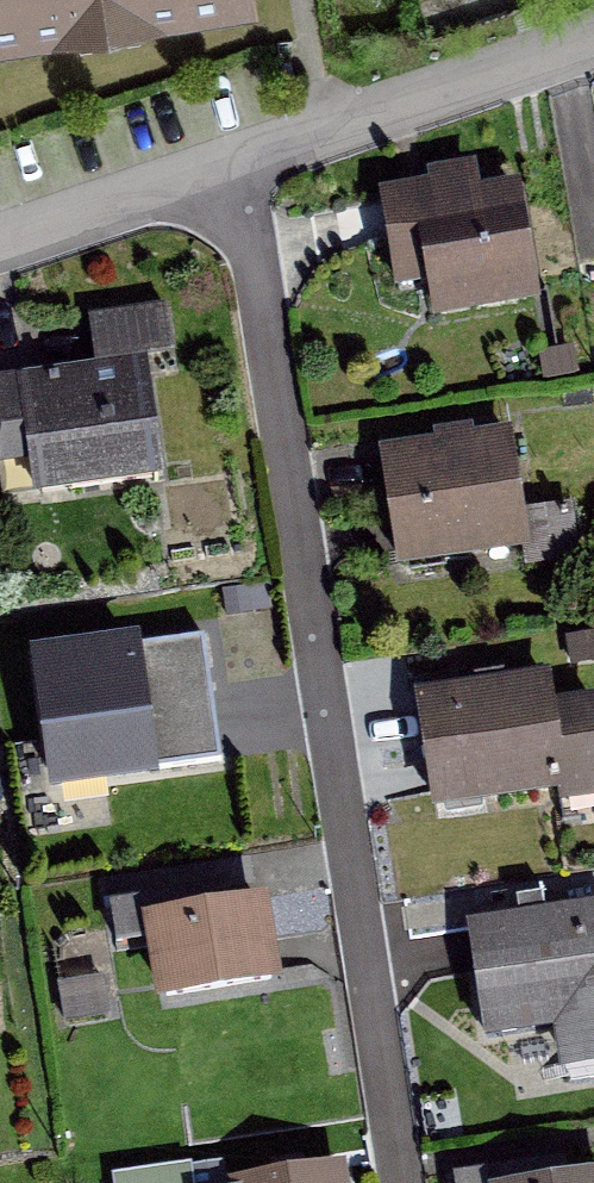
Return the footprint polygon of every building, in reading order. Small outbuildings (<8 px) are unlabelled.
[(241,1),(241,0),(0,0),(0,36),(241,1)] [(431,277),(436,311),(532,295),(515,192),(474,199),(472,185),(384,199),(398,282),(431,277)] [(32,455),(37,493),(152,477),(156,481),(139,351),(171,347),(165,308),(96,318),(104,370),(0,384),(0,459),(32,455)] [(579,376),(574,347),(540,353),(545,381),(579,376)] [(523,538),(527,563),(574,555),(567,508),(521,515),(509,438),(383,458),(399,558),(523,538)] [(223,591),(226,613),(270,608),(267,586),(223,591)] [(564,636),(569,665),(593,661),(593,631),(564,636)] [(39,659),(56,783),(221,760),(204,636),(39,659)] [(419,700),(436,799),(593,771),(593,734),(554,741),(544,679),(419,700)] [(563,1021),(571,1078),(593,1074),(593,907),(547,915),(543,886),(490,895),(495,923),(468,927),(485,1032),(563,1021)] [(115,953),(157,946),(165,996),(268,979),(255,902),(201,911),(199,896),(109,911),(115,953)] [(59,981),(65,1023),(109,1016),(103,975),(59,981)] [(186,1167),(115,1179),(116,1182),(189,1182),(186,1167)] [(548,1182),(546,1168),(460,1182),(593,1182),(593,1176),(548,1182)] [(334,1173),(271,1182),(336,1182),(334,1173)]
